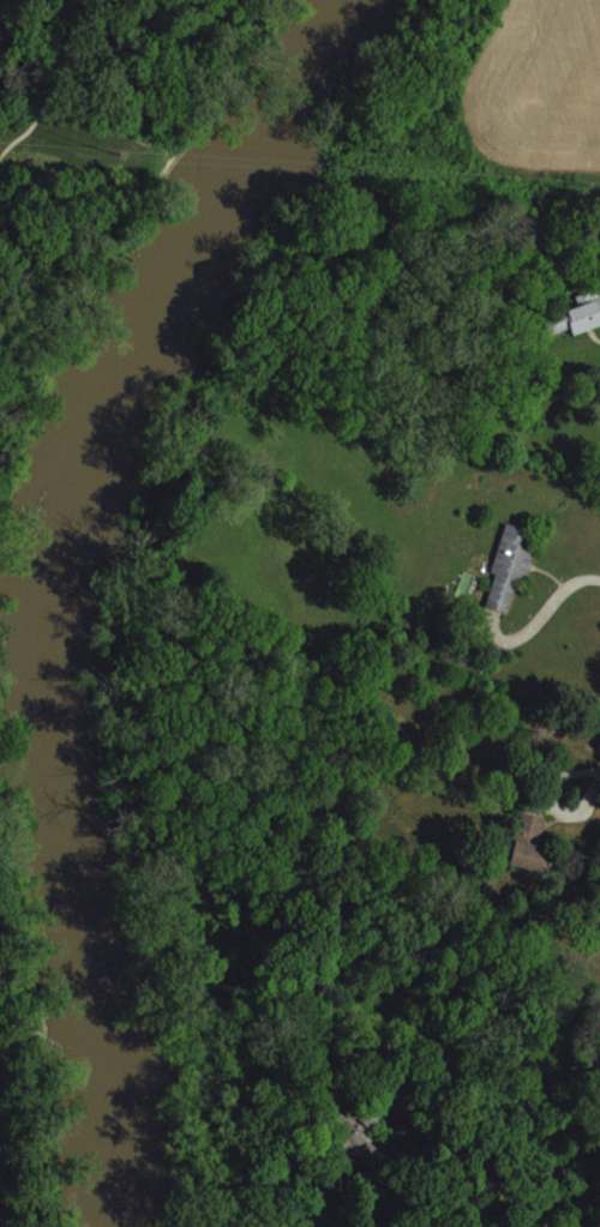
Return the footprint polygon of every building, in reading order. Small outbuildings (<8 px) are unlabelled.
[(10,43),(0,21),(0,47),(10,43)] [(598,291),(599,290),(599,320),(570,331),(566,324),(546,332),(539,314),(575,301),(572,293),(594,283),(598,291)] [(503,519),(487,567),(493,570),(482,603),(491,607),(504,611),(515,577),(520,579),(523,569),(526,569),(529,557),(527,555),(536,530),(503,519)] [(518,807),(505,859),(544,870),(551,846),(536,842),(544,814),(530,811),(518,807)] [(390,1158),(368,1130),(398,1107),(385,1091),(330,1133),(350,1159),(358,1152),(373,1171),(390,1158)]
